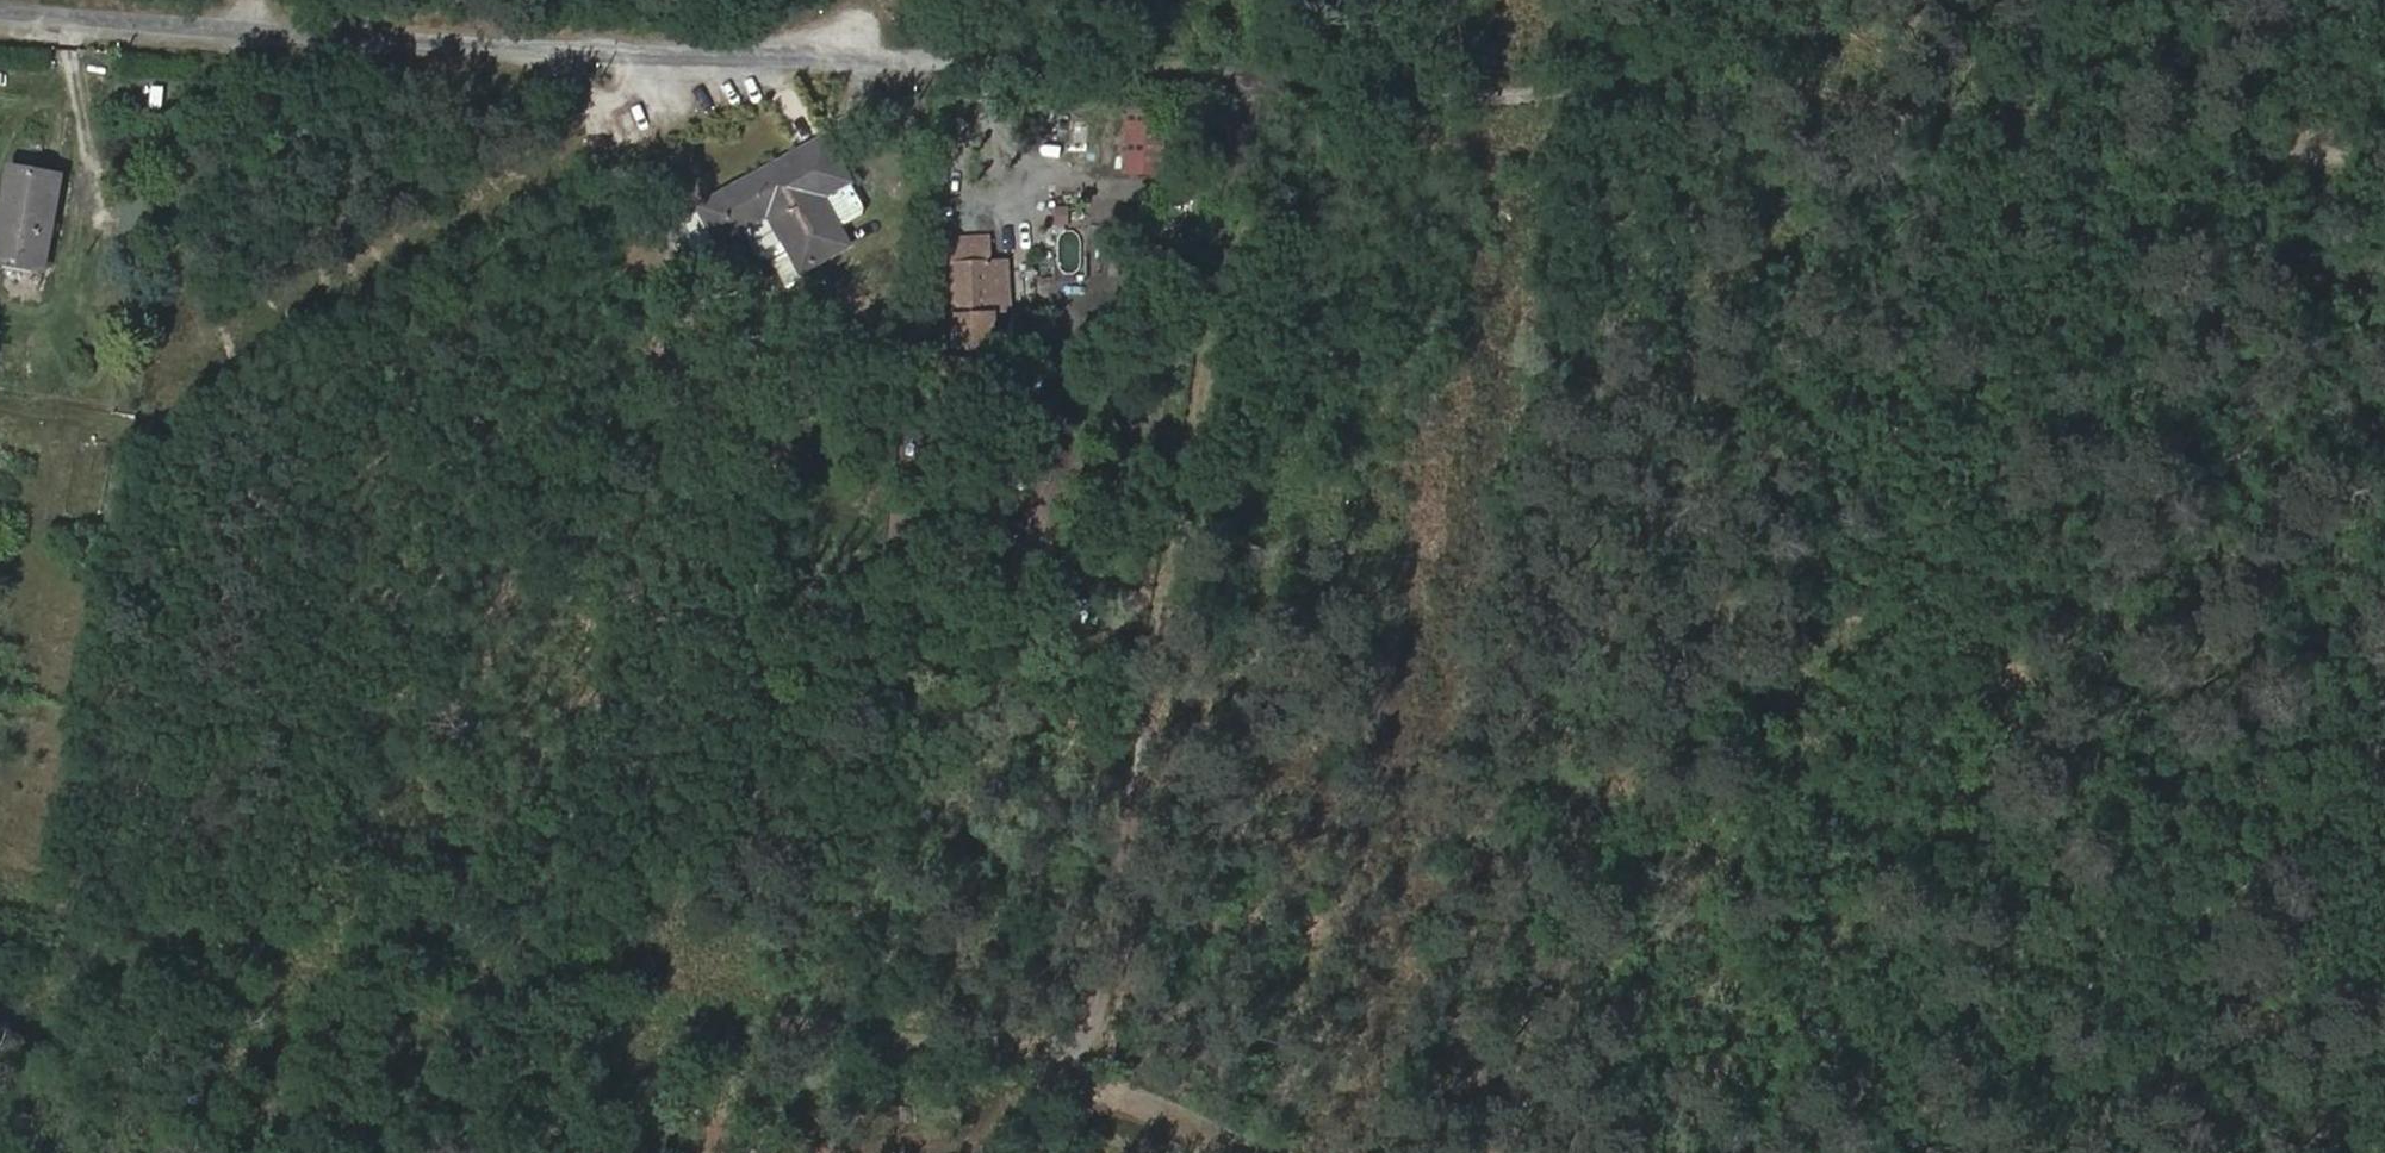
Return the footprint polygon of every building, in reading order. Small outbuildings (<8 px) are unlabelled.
[(1165,115),(1129,114),(1126,174),(1161,176),(1165,115)] [(837,144),(832,135),(780,161),(786,171),(837,144)] [(780,161),(701,201),(720,239),(771,213),(802,266),(851,242),(840,221),(826,195),(856,181),(837,144),(786,171),(780,161)] [(61,175),(12,167),(0,231),(0,259),(42,267),(61,175)] [(856,181),(826,195),(840,221),(869,206),(856,181)] [(763,221),(748,230),(773,270),(788,261),(763,221)] [(949,235),(955,333),(995,330),(993,311),(1012,310),(1007,256),(989,258),(987,232),(949,235)]
